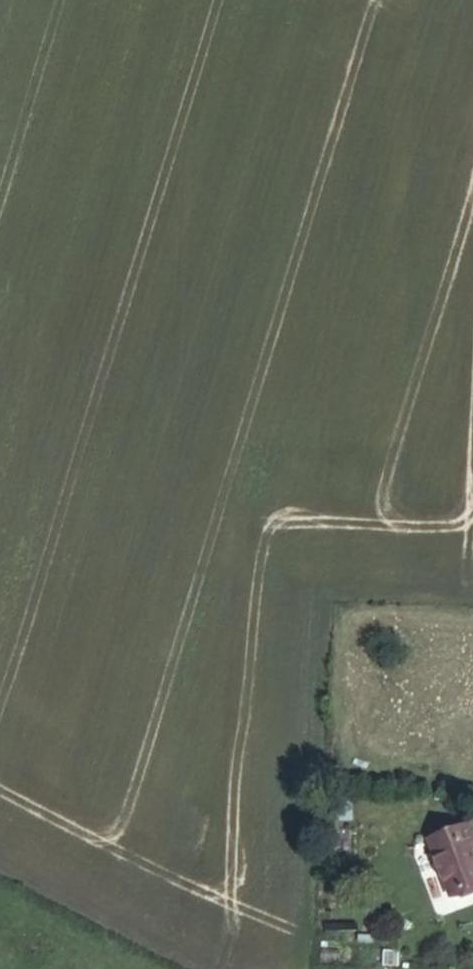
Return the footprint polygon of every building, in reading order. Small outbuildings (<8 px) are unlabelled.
[(445,871),(466,929),(472,926),(472,861),(445,871)]
